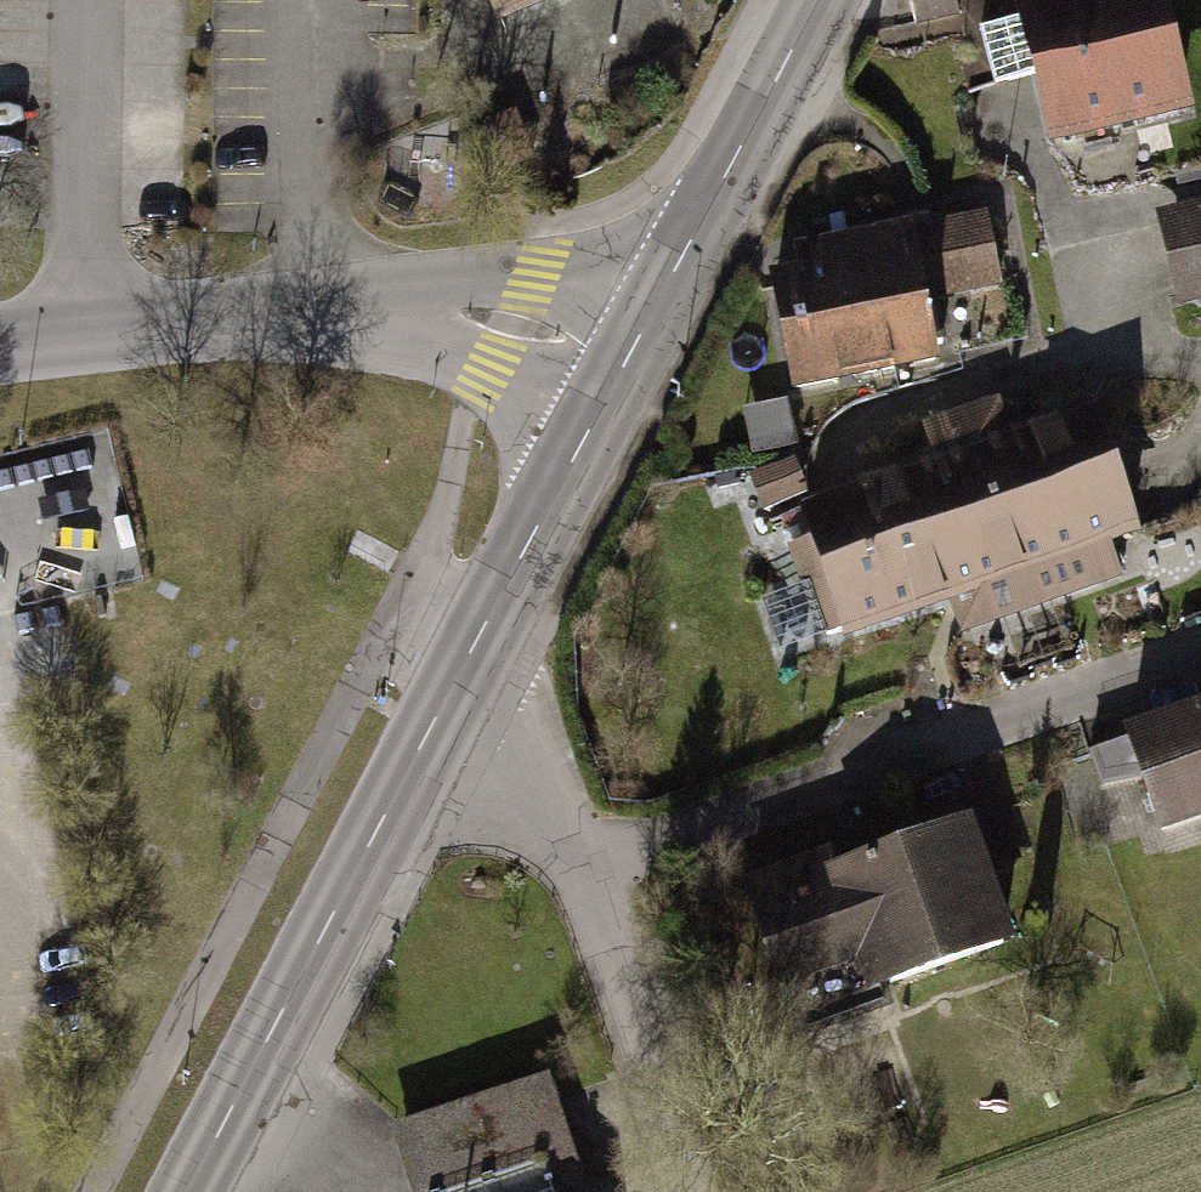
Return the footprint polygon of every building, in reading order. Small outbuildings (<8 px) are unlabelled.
[(505,37),(595,0),(489,0),(505,37)] [(917,25),(960,14),(956,0),(911,0),(917,25)] [(1054,138),(1184,105),(1158,0),(1053,0),(1020,8),(1021,16),(978,26),(995,92),(1040,81),(1054,138)] [(1158,215),(1182,308),(1200,303),(1200,204),(1158,215)] [(765,271),(788,388),(931,360),(921,307),(994,293),(978,210),(788,247),(792,265),(765,271)] [(1088,407),(939,460),(981,582),(1018,569),(1032,607),(1113,578),(1100,541),(1132,529),(1088,407)] [(981,582),(939,460),(799,509),(823,579),(803,586),(821,637),(981,582)] [(762,508),(801,493),(790,463),(750,477),(762,508)] [(1159,830),(1200,815),(1200,709),(1125,736),(1159,830)] [(937,825),(739,889),(771,988),(856,960),(868,998),(1013,952),(989,878),(1020,868),(994,789),(932,809),(937,825)] [(386,1125),(407,1191),(584,1191),(547,1075),(386,1125)]
